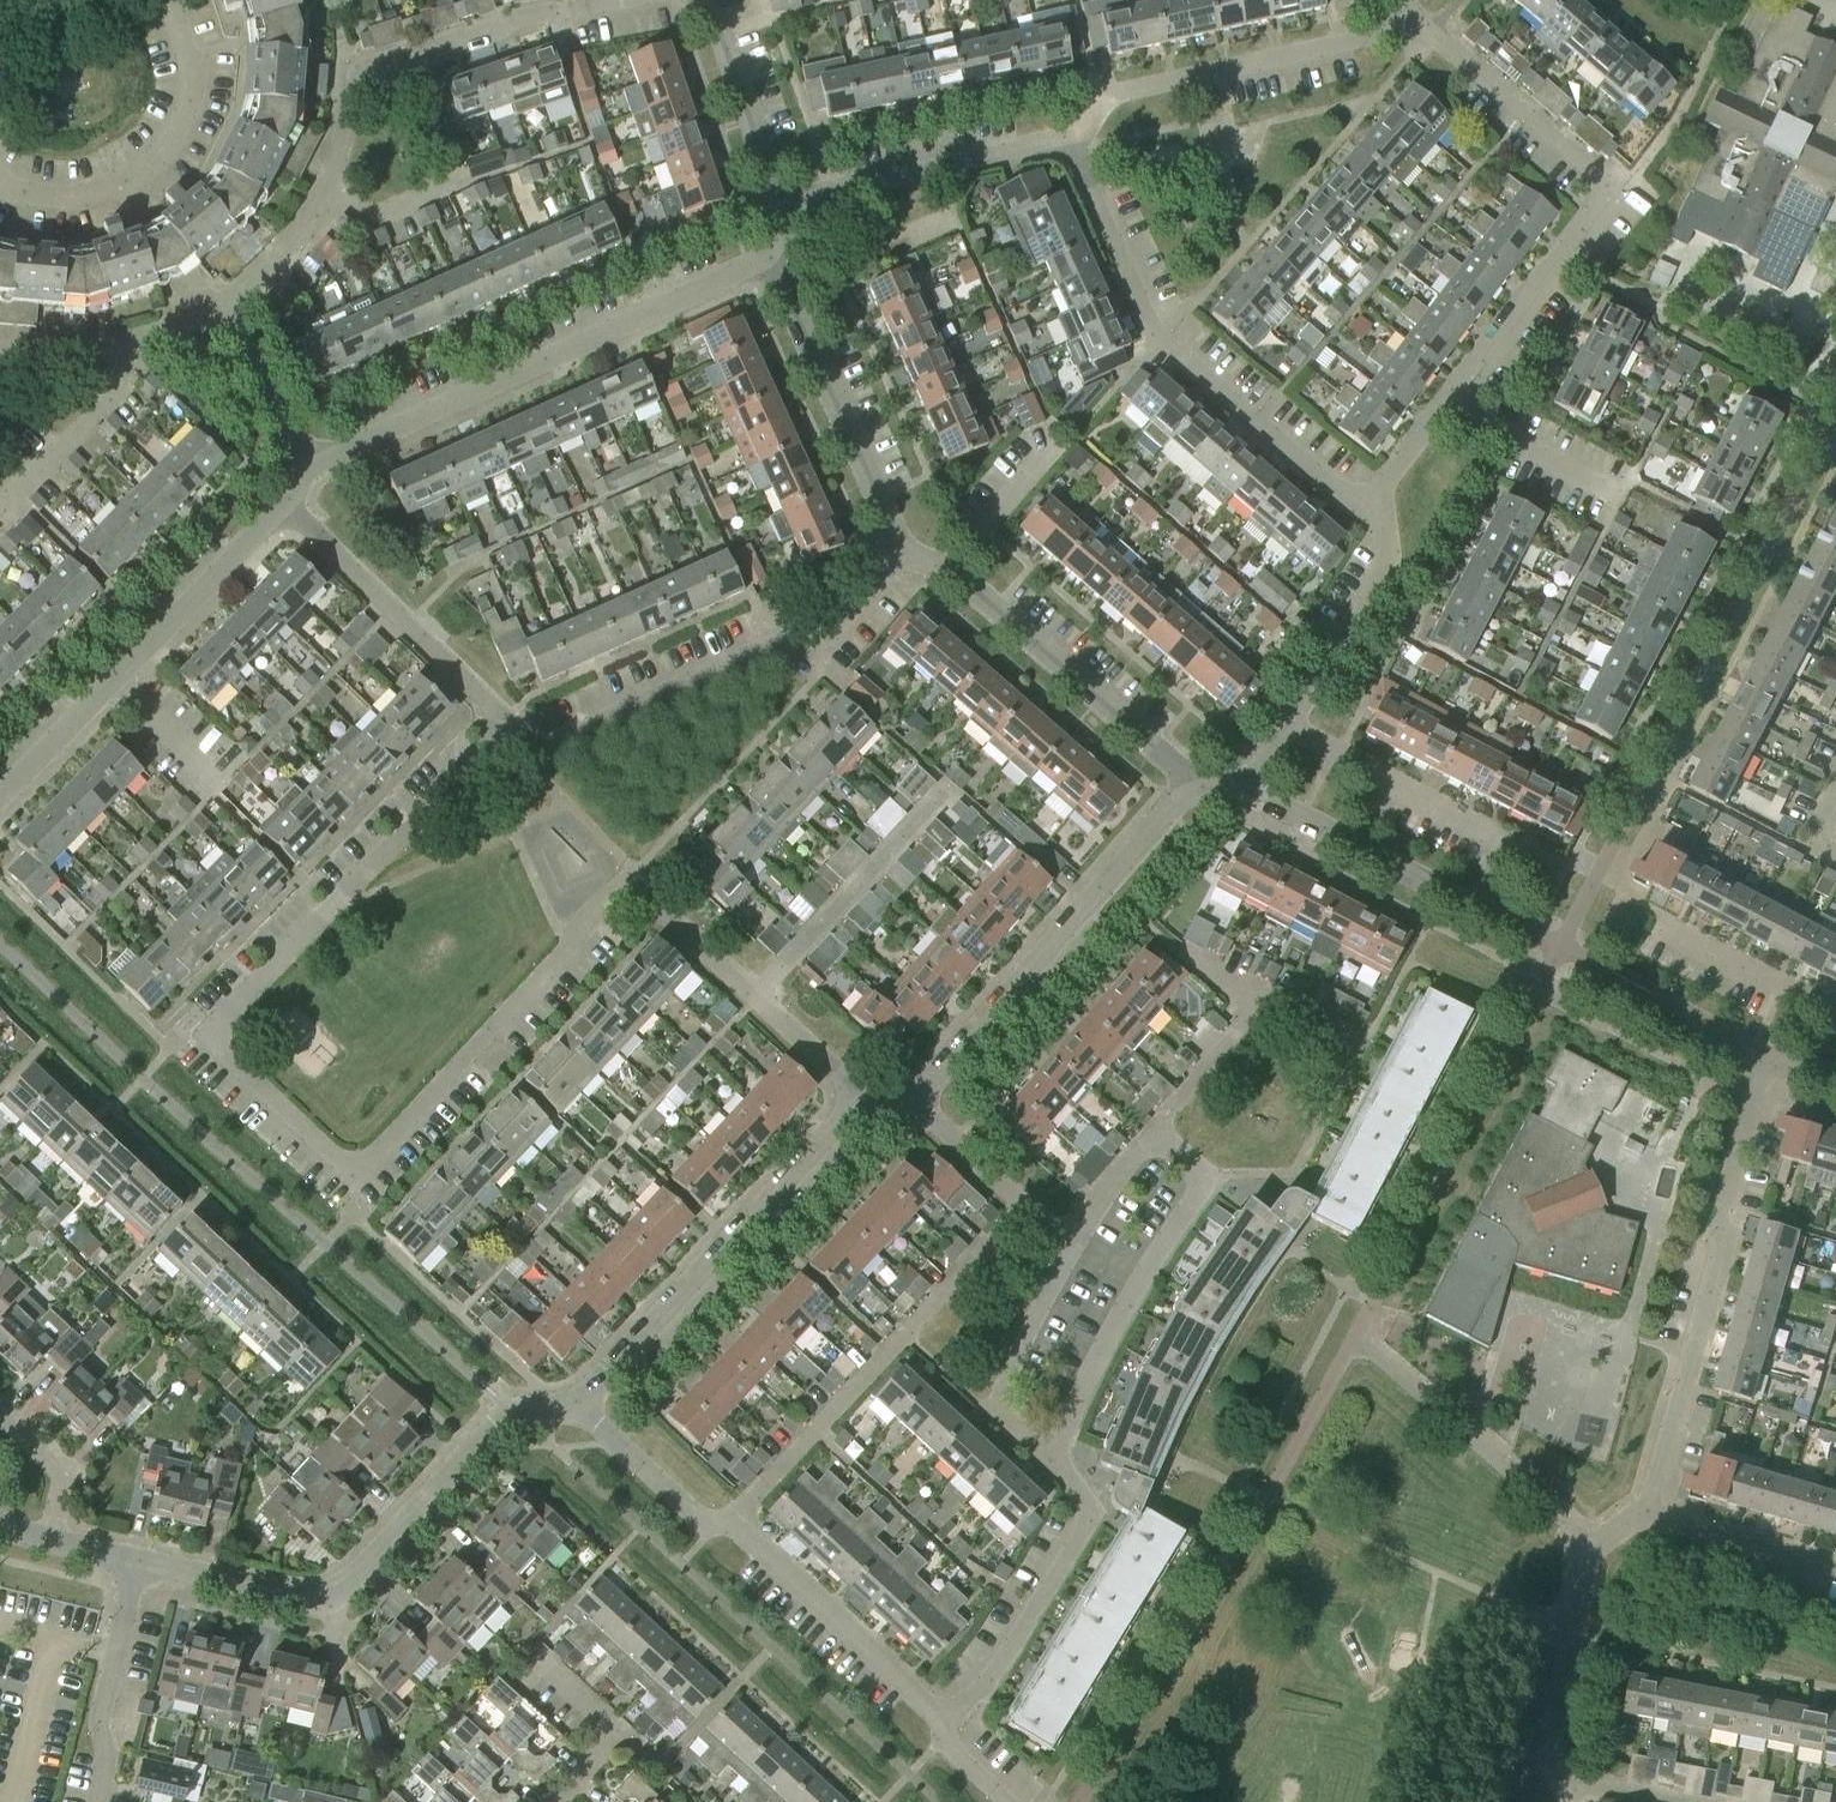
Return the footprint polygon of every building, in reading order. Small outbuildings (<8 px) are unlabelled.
[(145,245),(142,238),(141,238),(138,233),(137,234),(140,239),(125,244),(118,221),(103,226),(111,249),(93,254),(80,257),(67,258),(67,257),(16,253),(16,254),(0,249),(0,325),(36,328),(38,305),(63,307),(64,301),(86,303),(107,296),(108,301),(130,295),(136,292),(158,286),(156,280),(176,273),(193,259),(197,264),(214,250),(220,245),(237,231),(233,226),(250,212),(260,192),(265,195),(277,173),(297,183),(322,135),(293,127),(295,105),(301,106),(303,84),(303,76),(305,54),(300,54),(302,32),(295,11),(300,9),(298,0),(222,0),(226,13),(248,6),(253,24),(260,22),(264,36),(263,51),(256,50),(252,102),(258,102),(257,117),(251,129),(244,126),(221,172),(222,173),(205,193),(190,205),(176,188),(165,197),(179,214),(167,224),(164,219),(163,220),(165,225),(165,226),(170,232),(158,241),(145,245)] [(463,3),(468,18),(477,15),(473,0),(472,0),(463,3)] [(772,14),(801,8),(799,0),(769,0),(772,14)] [(863,17),(874,14),(871,0),(864,0),(859,1),(863,17)] [(916,0),(905,0),(904,0),(907,15),(919,12),(916,0)] [(919,12),(928,10),(926,0),(916,0),(919,12)] [(1128,9),(1126,0),(1102,0),(1083,4),(1093,51),(1107,48),(1109,56),(1137,50),(1128,9)] [(1155,3),(1164,44),(1190,38),(1182,0),(1168,0),(1155,3)] [(1210,0),(1182,0),(1190,38),(1217,32),(1210,0)] [(1238,0),(1210,0),(1217,32),(1244,26),(1238,0)] [(1244,26),(1271,20),(1266,0),(1238,0),(1244,26)] [(1294,0),(1266,0),(1271,20),(1297,14),(1294,0)] [(1297,14),(1325,7),(1324,0),(1294,0),(1297,14)] [(1530,0),(1513,0),(1522,8),(1530,0)] [(1522,8),(1542,26),(1532,37),(1533,38),(1565,0),(1530,0),(1522,8)] [(1576,0),(1565,0),(1533,38),(1553,55),(1591,12),(1576,0)] [(863,17),(859,1),(848,4),(851,19),(863,17)] [(468,18),(463,3),(453,6),(458,21),(468,18)] [(1155,3),(1128,9),(1137,50),(1164,44),(1155,3)] [(1690,192),(1668,239),(1685,248),(1693,232),(1758,263),(1751,279),(1784,294),(1828,198),(1823,196),(1830,182),(1835,185),(1835,49),(1807,36),(1815,20),(1778,3),(1748,66),(1734,97),(1719,89),(1703,123),(1719,130),(1689,192),(1690,192)] [(1062,25),(1062,24),(1060,13),(1055,10),(1031,16),(1034,30),(1035,30),(1044,71),(1071,65),(1069,56),(1083,53),(1077,22),(1062,25)] [(1611,31),(1591,12),(1553,55),(1563,64),(1573,52),(1584,62),(1611,31)] [(420,16),(410,20),(415,35),(425,31),(420,16)] [(415,35),(410,20),(401,23),(406,38),(415,35)] [(1034,30),(1008,36),(1017,77),(1044,71),(1035,30),(1034,30)] [(1611,31),(1584,62),(1604,80),(1632,48),(1611,31)] [(358,36),(360,42),(363,51),(373,48),(368,33),(358,36)] [(1484,52),(1495,40),(1487,33),(1476,45),(1484,52)] [(1017,77),(1008,36),(981,42),(990,83),(1017,77)] [(1495,40),(1484,52),(1492,59),(1502,47),(1495,40)] [(925,41),(898,47),(901,60),(910,101),(937,95),(928,54),(925,41)] [(981,42),(955,48),(964,89),(990,83),(981,42)] [(638,85),(678,71),(669,44),(629,58),(638,85)] [(569,98),(552,47),(524,57),(538,96),(542,108),(569,98)] [(882,48),(871,50),(883,107),(910,101),(901,60),(886,63),(882,48)] [(964,89),(955,48),(928,54),(937,95),(964,89)] [(1604,80),(1597,88),(1618,107),(1625,98),(1652,67),(1632,48),(1604,80)] [(861,69),(847,72),(856,113),(883,107),(871,50),(857,53),(861,69)] [(582,53),(565,59),(578,94),(594,88),(582,53)] [(844,56),(799,66),(805,83),(812,114),(826,111),(828,119),(856,113),(847,72),(844,56)] [(524,57),(498,66),(512,105),(516,117),(542,108),(538,96),(524,57)] [(325,97),(328,67),(318,66),(315,96),(325,97)] [(498,66),(473,75),(486,114),(512,105),(498,66)] [(1674,86),(1652,67),(1625,98),(1647,117),(1674,86)] [(1525,88),(1535,76),(1528,69),(1517,81),(1525,88)] [(638,85),(623,91),(632,117),(687,97),(678,71),(638,85)] [(486,114),(473,75),(446,84),(460,123),(486,114)] [(1535,76),(1525,88),(1533,95),(1543,83),(1535,76)] [(1454,123),(1443,113),(1412,86),(1393,107),(1435,144),(1454,123)] [(581,105),(596,100),(593,90),(578,95),(581,105)] [(696,123),(687,97),(632,117),(640,142),(656,136),(656,137),(696,123)] [(596,100),(581,105),(585,115),(599,110),(596,100)] [(1566,124),(1577,112),(1569,105),(1558,117),(1566,124)] [(1435,144),(1393,107),(1375,128),(1417,165),(1435,144)] [(1577,112),(1566,124),(1574,131),(1584,119),(1577,112)] [(705,149),(696,123),(656,137),(665,163),(705,149)] [(1417,165),(1375,128),(1357,148),(1388,176),(1399,186),(1417,165)] [(562,132),(551,136),(557,150),(567,147),(562,132)] [(557,150),(551,136),(540,140),(545,154),(557,150)] [(1480,159),(1486,151),(1475,141),(1468,149),(1480,159)] [(1608,160),(1612,155),(1618,148),(1610,141),(1600,153),(1608,160)] [(599,156),(614,151),(610,142),(595,147),(599,156)] [(509,146),(499,150),(505,169),(515,165),(509,146)] [(578,151),(583,166),(593,162),(588,148),(578,151)] [(1357,148),(1339,169),(1370,197),(1388,176),(1357,148)] [(705,149),(665,163),(674,189),(714,175),(705,149)] [(505,169),(499,150),(487,154),(488,158),(468,165),(473,180),(505,169)] [(614,151),(599,156),(602,167),(617,162),(614,151)] [(537,165),(527,169),(532,184),(542,180),(537,165)] [(527,169),(517,172),(523,187),(532,184),(527,169)] [(1008,218),(1054,198),(1041,169),(995,190),(1008,218)] [(1339,169),(1321,189),(1353,217),(1370,197),(1339,169)] [(1506,209),(1539,235),(1556,212),(1523,187),(1505,173),(1498,182),(1516,196),(1506,209)] [(1437,183),(1449,194),(1457,185),(1445,174),(1437,183)] [(723,202),(714,175),(674,189),(683,215),(676,217),(681,229),(715,217),(711,206),(723,202)] [(499,178),(487,183),(495,199),(507,193),(499,178)] [(483,183),(473,188),(480,202),(489,198),(483,183)] [(1449,194),(1437,183),(1432,190),(1444,200),(1449,194)] [(480,202),(473,188),(464,192),(470,206),(480,202)] [(1353,217),(1321,189),(1303,210),(1334,238),(1343,246),(1361,225),(1353,217)] [(617,208),(632,203),(628,193),(613,199),(617,208)] [(1060,195),(1054,198),(1008,218),(1021,246),(1046,234),(1073,222),(1060,195)] [(632,203),(617,208),(621,218),(635,213),(632,203)] [(433,206),(423,210),(430,225),(439,220),(433,206)] [(578,218),(595,256),(621,244),(604,206),(578,218)] [(1477,209),(1471,217),(1522,257),(1539,235),(1506,209),(1495,223),(1477,209)] [(430,225),(423,210),(414,215),(421,229),(430,225)] [(1303,210),(1285,231),(1316,259),(1334,238),(1303,210)] [(354,225),(352,224),(342,215),(335,223),(348,233),(354,225)] [(1401,224),(1413,235),(1420,226),(1408,215),(1401,224)] [(1522,257),(1471,217),(1465,225),(1483,239),(1472,253),(1505,278),(1522,257)] [(578,218),(553,229),(570,267),(595,256),(578,218)] [(1084,247),(1073,222),(1046,234),(1021,246),(1032,269),(1046,263),(1046,264),(1084,247)] [(1413,235),(1401,224),(1393,232),(1406,243),(1413,235)] [(383,229),(382,229),(373,233),(380,247),(390,243),(383,229)] [(570,267),(553,229),(528,240),(545,278),(570,267)] [(968,236),(969,237),(972,246),(986,240),(982,230),(968,236)] [(1285,231),(1267,252),(1298,279),(1309,289),(1326,269),(1316,259),(1285,231)] [(528,240),(503,252),(520,290),(545,278),(528,240)] [(1095,272),(1084,247),(1046,264),(1058,289),(1095,272)] [(308,258),(320,268),(327,260),(314,250),(308,258)] [(340,251),(329,265),(338,273),(358,264),(340,251)] [(520,290),(503,252),(478,263),(495,301),(520,290)] [(1267,252),(1248,272),(1280,299),(1298,279),(1267,252)] [(1443,253),(1437,261),(1489,300),(1505,278),(1472,253),(1462,267),(1443,253)] [(901,260),(905,269),(868,286),(881,314),(919,296),(911,279),(923,273),(914,255),(901,260)] [(1373,257),(1365,265),(1377,276),(1385,267),(1373,257)] [(320,268),(308,258),(301,266),(314,276),(320,268)] [(858,264),(863,273),(864,277),(877,271),(871,258),(858,264)] [(960,276),(975,269),(970,260),(956,267),(960,276)] [(1489,300),(1437,261),(1431,269),(1449,283),(1439,296),(1472,322),(1489,300)] [(1656,261),(1646,282),(1663,291),(1674,269),(1656,261)] [(495,301),(478,263),(453,274),(470,312),(495,301)] [(1377,276),(1365,265),(1358,274),(1370,284),(1377,276)] [(975,269),(960,276),(965,285),(979,279),(975,269)] [(991,289),(1006,283),(1000,271),(986,278),(991,289)] [(1107,297),(1095,272),(1058,289),(1068,313),(1069,314),(1107,297)] [(1280,299),(1248,272),(1231,293),(1262,320),(1280,299)] [(453,274),(428,286),(445,324),(470,312),(453,274)] [(1390,280),(1383,289),(1390,295),(1397,285),(1390,280)] [(1010,292),(1006,283),(991,289),(995,299),(1010,292)] [(428,286),(402,297),(420,335),(445,324),(428,286)] [(919,296),(881,314),(892,338),(930,321),(941,316),(930,291),(919,296)] [(280,292),(274,301),(286,311),(293,302),(280,292)] [(1262,320),(1231,293),(1211,315),(1254,352),(1273,330),(1262,320)] [(371,294),(346,305),(370,358),(395,347),(377,308),(371,294)] [(1410,297),(1404,304),(1455,344),(1472,322),(1439,296),(1428,311),(1410,297)] [(420,335),(402,297),(377,308),(395,347),(420,335)] [(1065,345),(1066,345),(1118,322),(1107,297),(1069,314),(1068,313),(1057,318),(1069,343),(1065,345)] [(1336,298),(1329,307),(1341,317),(1348,309),(1336,298)] [(1455,344),(1404,304),(1398,313),(1416,327),(1405,340),(1438,365),(1455,344)] [(346,305),(321,316),(327,331),(345,369),(370,358),(346,305)] [(1605,306),(1591,331),(1628,351),(1642,325),(1605,306)] [(1341,317),(1329,307),(1321,315),(1334,326),(1341,317)] [(740,319),(733,322),(727,308),(685,328),(691,341),(702,336),(714,363),(752,345),(740,319)] [(983,327),(997,321),(992,309),(978,316),(983,327)] [(293,310),(279,316),(286,332),(300,326),(293,310)] [(1348,330),(1360,340),(1372,326),(1359,316),(1348,330)] [(930,321),(892,338),(903,363),(942,346),(930,321)] [(997,321),(983,327),(987,337),(1002,330),(997,321)] [(1013,339),(1028,333),(1023,321),(1008,328),(1013,339)] [(1118,322),(1066,345),(1070,355),(1069,360),(1072,367),(1076,369),(1083,384),(1127,363),(1122,350),(1129,346),(1118,322)] [(1308,325),(1297,338),(1300,340),(1312,351),(1323,338),(1308,325)] [(345,369),(327,331),(302,343),(319,381),(345,369)] [(1591,331),(1578,356),(1615,375),(1628,351),(1591,331)] [(1033,342),(1028,333),(1013,339),(1018,349),(1033,342)] [(1293,348),(1305,358),(1312,351),(1300,340),(1293,348)] [(1376,340),(1370,348),(1422,387),(1438,365),(1405,340),(1395,354),(1376,340)] [(763,370),(752,345),(714,363),(725,387),(763,370)] [(953,371),(942,346),(903,363),(915,388),(953,371)] [(1685,369),(1683,372),(1691,376),(1695,367),(1700,357),(1701,356),(1692,351),(1682,346),(1674,363),(1685,369)] [(1305,358),(1293,348),(1286,356),(1298,366),(1305,358)] [(1422,387),(1370,348),(1364,356),(1382,370),(1372,384),(1405,409),(1422,387)] [(653,370),(667,363),(663,354),(649,360),(653,370)] [(1578,356),(1566,380),(1603,399),(1615,375),(1578,356)] [(1006,377),(1020,370),(1015,358),(1000,365),(1006,377)] [(1666,371),(1680,379),(1683,372),(1685,369),(1674,363),(1671,361),(1666,371)] [(614,376),(631,414),(658,402),(641,364),(614,376)] [(1150,423),(1178,392),(1156,373),(1150,379),(1139,369),(1118,393),(1129,403),(1128,404),(1150,423)] [(763,370),(725,387),(711,393),(723,419),(775,395),(763,370)] [(1025,379),(1020,370),(1006,377),(1010,386),(1025,379)] [(953,371),(915,388),(926,413),(964,396),(953,371)] [(1680,379),(1666,371),(1661,379),(1675,387),(1680,379)] [(151,374),(144,381),(145,382),(156,393),(162,386),(151,374)] [(614,376),(589,387),(606,425),(631,414),(614,376)] [(1603,399),(1566,380),(1552,405),(1589,424),(1603,399)] [(1101,381),(1077,392),(1089,402),(1105,384),(1101,381)] [(156,393),(145,382),(143,383),(137,389),(149,400),(156,393)] [(671,412),(686,405),(676,383),(662,389),(667,400),(666,400),(671,412)] [(1405,409),(1372,384),(1361,397),(1343,383),(1337,391),(1388,431),(1405,409)] [(589,387),(564,398),(581,437),(582,436),(589,451),(600,446),(594,431),(606,425),(589,387)] [(1388,431),(1337,391),(1331,399),(1349,413),(1338,428),(1371,453),(1388,431)] [(1178,392),(1150,423),(1141,433),(1162,451),(1198,409),(1178,392)] [(1012,402),(1023,426),(1025,431),(1044,423),(1031,394),(1012,402)] [(786,420),(775,395),(723,419),(734,444),(786,420)] [(964,396),(926,413),(937,437),(975,420),(964,396)] [(1692,404),(1678,397),(1674,406),(1688,413),(1692,404)] [(581,437),(564,398),(539,410),(556,448),(581,437)] [(1730,424),(1767,443),(1781,417),(1779,417),(1784,408),(1769,400),(1764,409),(1744,398),(1730,424)] [(686,405),(671,412),(676,422),(691,415),(686,405)] [(1198,409),(1171,441),(1191,459),(1219,427),(1198,409)] [(556,448),(539,410),(514,421),(537,475),(551,469),(544,453),(556,448)] [(1640,419),(1654,427),(1659,417),(1645,410),(1640,419)] [(113,415),(105,422),(116,433),(124,425),(113,415)] [(1654,427),(1640,419),(1636,428),(1650,436),(1654,427)] [(141,420),(133,429),(140,436),(149,427),(141,420)] [(786,420),(734,444),(745,469),(759,463),(797,445),(786,420)] [(975,420),(937,437),(949,463),(987,445),(975,420)] [(537,475),(514,421),(488,433),(506,471),(520,465),(526,479),(537,475)] [(116,433),(105,422),(98,429),(109,440),(116,433)] [(1767,443),(1730,424),(1718,448),(1754,467),(1767,443)] [(1219,427),(1191,459),(1212,477),(1239,445),(1219,427)] [(195,431),(175,451),(205,480),(225,460),(195,431)] [(488,433),(464,444),(482,482),(506,471),(488,433)] [(1658,436),(1653,445),(1667,452),(1672,443),(1658,436)] [(464,444),(439,455),(456,493),(457,493),(463,507),(488,496),(482,482),(464,444)] [(679,444),(650,456),(657,472),(666,468),(667,468),(686,460),(679,444)] [(694,462),(709,455),(704,444),(689,452),(694,462)] [(797,445),(759,463),(771,487),(809,470),(797,445)] [(1233,495),(1260,464),(1239,445),(1212,477),(1201,489),(1222,507),(1233,495)] [(1667,452),(1653,445),(1648,454),(1662,461),(1667,452)] [(1754,467),(1718,448),(1705,472),(1742,492),(1754,467)] [(175,451),(156,471),(186,500),(205,480),(175,451)] [(67,461),(78,472),(86,464),(74,454),(67,461)] [(439,455),(414,466),(439,519),(450,514),(443,499),(456,493),(439,455)] [(709,455),(694,462),(699,472),(714,465),(709,455)] [(657,472),(650,456),(625,467),(633,483),(649,476),(648,475),(657,472)] [(78,472),(67,461),(60,468),(71,479),(78,472)] [(1097,483),(1107,471),(1099,464),(1089,476),(1097,483)] [(1133,484),(1144,472),(1135,464),(1124,476),(1133,484)] [(1260,464),(1233,495),(1253,513),(1280,481),(1260,464)] [(439,519),(414,466),(389,478),(406,516),(421,509),(428,524),(439,519)] [(611,474),(601,479),(608,494),(633,483),(625,467),(611,474)] [(809,470),(771,487),(782,512),(820,495),(809,470)] [(186,500),(156,471),(137,490),(166,520),(186,500)] [(1107,471),(1097,483),(1105,490),(1115,478),(1107,471)] [(1144,472),(1133,484),(1141,491),(1152,479),(1144,472)] [(1742,492),(1705,472),(1692,497),(1697,500),(1693,509),(1719,522),(1723,514),(1728,517),(1742,492)] [(662,477),(668,492),(678,487),(671,473),(662,477)] [(668,492),(662,477),(652,481),(659,496),(668,492)] [(608,494),(601,479),(591,483),(598,499),(608,494)] [(1267,540),(1269,537),(1302,500),(1280,481),(1253,513),(1246,521),(1267,540)] [(137,490),(117,510),(147,539),(166,520),(137,490)] [(28,501),(39,512),(47,504),(35,493),(28,501)] [(717,512),(732,505),(727,494),(711,502),(717,512)] [(616,515),(628,510),(622,495),(610,501),(616,515)] [(780,543),(793,537),(831,520),(820,495),(782,512),(769,518),(780,543)] [(1504,496),(1491,521),(1528,541),(1541,516),(1504,496)] [(550,502),(557,517),(568,512),(561,497),(550,502)] [(1041,548),(1068,516),(1046,497),(1019,528),(1041,548)] [(1137,519),(1148,507),(1140,500),(1129,512),(1137,519)] [(1302,500),(1269,537),(1290,556),(1295,550),(1295,549),(1322,518),(1302,500)] [(616,515),(610,501),(600,505),(607,519),(616,515)] [(1174,520),(1185,508),(1176,501),(1165,513),(1174,520)] [(557,517),(550,502),(540,507),(546,521),(557,517)] [(732,505),(717,512),(721,522),(736,515),(732,505)] [(1148,507),(1137,519),(1146,527),(1157,515),(1148,507)] [(1193,515),(1185,508),(1174,520),(1183,527),(1193,515)] [(147,539),(117,510),(98,530),(128,559),(147,539)] [(1826,530),(1835,536),(1835,511),(1826,530)] [(1612,523),(1626,530),(1631,522),(1617,514),(1612,523)] [(23,540),(29,546),(44,532),(28,516),(13,531),(23,540)] [(1089,534),(1068,516),(1041,548),(1062,566),(1089,534)] [(570,518),(560,523),(566,538),(577,533),(570,518)] [(1322,518),(1295,549),(1295,550),(1325,575),(1342,555),(1334,548),(1344,537),(1322,518)] [(843,546),(831,520),(793,537),(805,563),(843,546)] [(511,521),(501,525),(507,540),(517,535),(511,521)] [(1528,541),(1491,521),(1478,546),(1515,565),(1528,541)] [(566,538),(560,523),(549,528),(556,543),(566,538)] [(1626,530),(1612,523),(1607,533),(1621,540),(1626,530)] [(507,540),(501,525),(492,529),(499,543),(507,540)] [(1677,525),(1664,550),(1701,570),(1714,545),(1677,525)] [(12,529),(5,536),(16,547),(23,540),(13,531),(12,529)] [(128,559),(98,530),(78,550),(108,579),(128,559)] [(1812,556),(1835,569),(1835,536),(1826,530),(1825,533),(1822,532),(1817,542),(1819,543),(1812,556)] [(655,531),(650,534),(655,543),(660,541),(655,531)] [(672,559),(686,551),(676,533),(662,540),(672,559)] [(1109,552),(1089,534),(1062,566),(1082,584),(1109,552)] [(5,536),(0,541),(0,546),(9,555),(16,547),(5,536)] [(476,536),(451,548),(457,562),(483,551),(476,536)] [(1180,556),(1190,544),(1180,536),(1170,548),(1180,556)] [(1215,557),(1226,545),(1217,537),(1207,550),(1215,557)] [(511,546),(517,559),(527,555),(521,542),(511,546)] [(1190,544),(1180,556),(1188,563),(1198,551),(1190,544)] [(740,562),(754,555),(750,545),(736,552),(740,562)] [(1226,545),(1215,557),(1225,564),(1235,552),(1226,545)] [(517,559),(511,546),(501,551),(507,564),(517,559)] [(1515,565),(1478,546),(1466,570),(1503,590),(1515,565)] [(457,562),(451,548),(442,552),(449,566),(457,562)] [(1701,570),(1664,550),(1651,574),(1688,594),(1701,570)] [(1566,561),(1580,568),(1585,559),(1571,551),(1566,561)] [(1130,571),(1109,552),(1082,584),(1103,602),(1130,571)] [(727,553),(701,565),(718,603),(744,591),(727,553)] [(754,555),(740,562),(750,585),(765,578),(754,555)] [(295,556),(274,577),(304,607),(325,585),(295,556)] [(1812,556),(1806,569),(1804,568),(1798,578),(1800,579),(1799,581),(1834,599),(1835,595),(1835,569),(1812,556)] [(49,580),(79,609),(99,588),(69,559),(49,580)] [(1160,578),(1140,560),(1103,602),(1124,620),(1160,578)] [(1580,568),(1566,561),(1560,571),(1575,578),(1580,568)] [(1586,571),(1600,579),(1605,569),(1591,562),(1586,571)] [(701,565),(675,576),(693,614),(718,603),(701,565)] [(1257,592),(1270,577),(1263,570),(1249,586),(1257,592)] [(1466,570),(1453,594),(1490,614),(1503,590),(1466,570)] [(1221,592),(1231,580),(1221,571),(1211,583),(1221,592)] [(1600,579),(1586,571),(1581,582),(1595,589),(1600,579)] [(1688,594),(1651,574),(1638,599),(1675,618),(1688,594)] [(675,576),(650,587),(668,626),(693,614),(675,576)] [(274,577),(255,597),(285,626),(304,607),(274,577)] [(1295,599),(1270,577),(1257,592),(1281,614),(1295,599)] [(1180,595),(1160,578),(1124,620),(1144,638),(1172,607),(1171,606),(1180,595)] [(79,609),(49,580),(30,599),(60,629),(79,609)] [(1231,580),(1221,592),(1229,599),(1239,587),(1231,580)] [(1834,599),(1799,581),(1786,607),(1820,625),(1834,599)] [(1604,598),(1578,585),(1573,596),(1598,609),(1604,598)] [(650,587),(625,599),(643,637),(668,626),(650,587)] [(1453,594),(1440,619),(1477,638),(1490,614),(1453,594)] [(255,597),(236,616),(266,646),(267,644),(276,653),(285,645),(276,636),(285,626),(255,597)] [(475,602),(481,615),(483,614),(491,611),(485,598),(475,602)] [(30,599),(11,619),(41,648),(60,629),(30,599)] [(625,599),(600,610),(618,648),(643,637),(625,599)] [(1638,599),(1625,623),(1662,642),(1675,618),(1638,599)] [(1540,609),(1554,617),(1559,607),(1545,600),(1540,609)] [(1192,625),(1172,607),(1144,638),(1165,656),(1192,625)] [(1820,625),(1786,607),(1772,633),(1807,651),(1820,625)] [(523,645),(527,643),(515,618),(501,625),(494,609),(491,611),(483,614),(481,615),(510,679),(534,668),(523,645)] [(1262,628),(1273,616),(1265,609),(1254,621),(1262,628)] [(1554,617),(1540,609),(1535,620),(1549,627),(1554,617)] [(600,610),(575,622),(593,660),(618,648),(600,610)] [(1561,620),(1575,628),(1580,617),(1566,610),(1561,620)] [(913,662),(940,630),(918,611),(912,618),(898,634),(887,647),(910,667),(914,663),(913,662)] [(893,630),(898,634),(912,618),(907,614),(893,630)] [(1201,614),(1192,625),(1165,656),(1186,675),(1223,632),(1201,614)] [(266,646),(236,616),(217,635),(247,665),(266,646)] [(1280,623),(1273,616),(1262,628),(1270,635),(1280,623)] [(11,619),(0,630),(0,647),(21,668),(41,648),(11,619)] [(1477,638),(1440,619),(1427,644),(1464,663),(1477,638)] [(1575,628),(1561,620),(1555,631),(1569,638),(1575,628)] [(575,622),(550,633),(567,671),(593,660),(575,622)] [(1662,642),(1625,623),(1613,647),(1650,667),(1662,642)] [(961,649),(940,630),(913,662),(914,663),(933,680),(961,649)] [(353,641),(342,631),(335,638),(347,648),(353,641)] [(1223,632),(1186,675),(1206,692),(1234,661),(1233,660),(1242,650),(1223,632)] [(550,633),(527,643),(523,645),(534,668),(541,683),(567,671),(550,633)] [(1807,651),(1772,633),(1759,659),(1793,677),(1807,651)] [(375,634),(354,656),(364,666),(365,665),(369,668),(389,648),(375,634)] [(247,665),(217,635),(198,655),(228,684),(237,693),(246,684),(237,675),(247,665)] [(347,648),(335,638),(329,645),(340,655),(347,648)] [(0,647),(0,686),(2,688),(21,668),(0,647)] [(1613,647),(1600,672),(1637,691),(1650,667),(1613,647)] [(1520,648),(1515,658),(1529,666),(1535,655),(1520,648)] [(982,667),(961,649),(933,680),(954,698),(982,667)] [(1429,673),(1436,659),(1427,654),(1420,668),(1429,673)] [(228,684),(198,655),(178,675),(208,704),(228,684)] [(364,666),(354,656),(347,663),(358,673),(364,666)] [(1529,666),(1515,658),(1510,668),(1524,675),(1529,666)] [(1535,668),(1550,676),(1555,666),(1540,658),(1535,668)] [(1436,659),(1429,673),(1438,678),(1445,664),(1436,659)] [(1759,659),(1746,684),(1780,702),(1793,677),(1759,659)] [(1262,686),(1234,661),(1206,692),(1227,711),(1232,705),(1243,715),(1262,686)] [(1002,684),(982,667),(954,698),(974,715),(974,716),(1002,684)] [(1550,676),(1535,668),(1530,678),(1544,686),(1550,676)] [(317,682),(305,672),(299,679),(310,689),(317,682)] [(1600,672),(1587,696),(1624,715),(1637,691),(1600,672)] [(398,698),(432,732),(457,706),(440,689),(436,693),(419,677),(398,698)] [(870,711),(879,700),(882,697),(861,677),(848,692),(870,711)] [(310,689),(299,679),(292,686),(303,696),(310,689)] [(1478,698),(1485,685),(1474,679),(1467,693),(1478,698)] [(1364,734),(1391,748),(1400,729),(1410,711),(1416,698),(1382,680),(1366,709),(1375,713),(1364,734)] [(1826,693),(1835,698),(1835,681),(1833,680),(1826,693)] [(974,716),(974,715),(965,724),(987,743),(1022,702),(1002,684),(974,716)] [(1746,684),(1732,709),(1767,727),(1780,702),(1746,684)] [(316,693),(328,705),(336,696),(324,685),(316,693)] [(1485,685),(1478,698),(1487,703),(1494,689),(1485,685)] [(328,705),(316,693),(308,702),(320,713),(328,705)] [(1826,693),(1820,706),(1830,711),(1835,698),(1826,693)] [(270,709),(262,717),(273,728),(293,708),(280,696),(268,708),(270,709)] [(1624,715),(1587,696),(1574,721),(1611,740),(1624,715)] [(432,732),(398,698),(379,718),(409,747),(417,739),(421,743),(432,732)] [(1400,729),(1391,748),(1416,761),(1435,724),(1442,711),(1416,698),(1410,711),(1400,729)] [(820,723),(855,754),(877,731),(843,699),(820,723)] [(879,700),(870,711),(878,718),(888,707),(879,700)] [(1043,721),(1022,702),(987,743),(1008,761),(1043,721)] [(1527,724),(1534,710),(1525,705),(1518,719),(1527,724)] [(1732,709),(1719,735),(1753,753),(1767,727),(1732,709)] [(1543,715),(1534,710),(1527,724),(1536,729),(1543,715)] [(1442,711),(1435,724),(1416,761),(1439,773),(1465,723),(1442,711)] [(273,728),(262,717),(255,724),(266,735),(273,728)] [(379,718),(361,737),(395,770),(407,758),(403,754),(409,747),(379,718)] [(1064,739),(1043,721),(1008,761),(1029,780),(1037,771),(1036,770),(1064,739)] [(820,723),(802,743),(835,775),(855,754),(820,723)] [(1488,735),(1465,723),(1439,773),(1464,786),(1483,749),(1481,748),(1488,735)] [(279,733),(289,743),(297,736),(286,725),(279,733)] [(361,736),(352,727),(332,747),(342,756),(372,785),(379,778),(383,782),(395,770),(361,737),(361,736)] [(911,747),(920,736),(912,729),(903,740),(911,747)] [(1575,749),(1582,735),(1572,730),(1565,744),(1575,749)] [(1801,745),(1811,750),(1818,737),(1808,732),(1801,745)] [(289,743),(279,733),(271,741),(282,751),(289,743)] [(1582,735),(1575,749),(1583,754),(1590,740),(1582,735)] [(1753,753),(1719,735),(1706,761),(1740,778),(1753,753)] [(920,736),(911,747),(919,754),(928,743),(920,736)] [(242,737),(236,744),(247,755),(257,744),(250,738),(242,737)] [(1084,757),(1064,739),(1036,770),(1037,771),(1057,788),(1084,757)] [(113,742),(93,763),(123,792),(143,772),(113,742)] [(835,775),(802,743),(782,764),(816,796),(835,775)] [(1811,750),(1801,745),(1795,758),(1805,763),(1811,750)] [(1483,749),(1464,786),(1488,799),(1507,762),(1483,749)] [(342,756),(322,776),(356,809),(368,797),(364,793),(372,785),(342,756)] [(1084,757),(1057,788),(1053,792),(1073,810),(1077,805),(1078,807),(1105,775),(1084,757)] [(1740,778),(1706,761),(1692,787),(1726,805),(1740,778)] [(1531,775),(1507,762),(1488,799),(1512,812),(1531,775)] [(93,763),(74,782),(104,812),(123,792),(93,763)] [(248,764),(240,772),(251,783),(258,775),(248,764)] [(782,764),(762,785),(797,817),(816,796),(782,764)] [(952,783),(962,772),(954,765),(944,776),(952,783)] [(900,794),(910,804),(917,797),(921,799),(935,784),(916,766),(895,789),(900,794)] [(251,783),(240,772),(233,780),(243,790),(251,783)] [(962,772),(952,783),(960,790),(970,779),(962,772)] [(1077,805),(1073,810),(1096,829),(1127,794),(1105,775),(1078,807),(1077,805)] [(1555,787),(1531,775),(1512,812),(1536,824),(1555,787)] [(322,776),(303,796),(333,825),(340,817),(345,821),(356,809),(322,776)] [(888,798),(869,780),(858,791),(877,809),(888,798)] [(74,782),(55,802),(84,831),(104,812),(74,782)] [(1783,784),(1776,797),(1786,802),(1793,788),(1783,784)] [(797,817),(762,785),(742,806),(777,838),(778,837),(783,843),(803,822),(797,817)] [(1555,787),(1536,824),(1560,837),(1562,833),(1574,838),(1590,807),(1579,801),(1580,800),(1555,787)] [(1700,815),(1706,801),(1684,793),(1679,807),(1700,815)] [(910,804),(900,794),(893,802),(903,812),(905,810),(910,804)] [(303,796),(284,816),(318,849),(330,836),(326,832),(333,825),(303,796)] [(184,797),(177,805),(169,812),(181,823),(195,808),(184,797)] [(1786,802),(1776,797),(1770,810),(1780,815),(1786,802)] [(993,819),(1003,808),(995,801),(985,812),(993,819)] [(55,802),(35,822),(65,851),(84,831),(55,802)] [(972,809),(969,812),(958,802),(951,810),(968,826),(978,815),(972,809)] [(777,838),(742,806),(723,827),(757,860),(777,838)] [(1003,808),(993,819),(1002,827),(1011,816),(1003,808)] [(192,822),(202,832),(210,824),(200,814),(192,822)] [(1735,831),(1739,822),(1725,814),(1720,824),(1735,831)] [(284,816),(275,825),(269,818),(258,829),(294,865),(302,856),(306,860),(318,849),(284,816)] [(1044,845),(1036,837),(1011,816),(1002,827),(1026,848),(1035,856),(1044,845)] [(65,851),(35,822),(15,842),(26,853),(45,871),(47,869),(65,851)] [(202,832),(192,822),(184,830),(195,840),(202,832)] [(1754,829),(1739,822),(1735,831),(1749,838),(1754,829)] [(1673,823),(1661,845),(1671,851),(1683,828),(1673,823)] [(757,860),(723,827),(703,848),(715,859),(717,858),(738,879),(740,878),(757,860)] [(868,828),(861,835),(872,845),(879,838),(868,828)] [(872,845),(861,835),(853,844),(864,854),(872,845)] [(145,837),(137,845),(148,856),(156,848),(145,837)] [(919,844),(930,854),(938,861),(945,854),(927,837),(919,844)] [(1050,881),(1015,850),(1004,841),(983,863),(994,873),(995,872),(1031,903),(1050,881)] [(1786,858),(1791,849),(1777,841),(1772,850),(1786,858)] [(256,844),(236,865),(270,898),(282,886),(278,882),(286,873),(256,844)] [(930,854),(919,844),(912,852),(923,862),(930,854)] [(148,856),(137,845),(129,853),(140,864),(148,856)] [(1044,845),(1035,856),(1056,874),(1066,863),(1044,845)] [(1244,895),(1264,859),(1238,845),(1216,887),(1243,901),(1245,896),(1244,895)] [(1671,851),(1661,845),(1649,868),(1638,862),(1632,874),(1669,894),(1687,859),(1671,851)] [(1805,857),(1791,849),(1786,858),(1800,865),(1805,857)] [(162,852),(153,861),(164,872),(173,863),(162,852)] [(45,871),(26,853),(7,872),(38,901),(52,915),(59,907),(45,893),(58,880),(47,869),(45,871)] [(206,874),(217,884),(216,885),(246,914),(254,906),(258,910),(270,898),(236,865),(225,854),(206,874)] [(717,858),(715,859),(695,880),(730,913),(752,889),(740,878),(738,879),(717,858)] [(1290,872),(1264,859),(1244,895),(1245,896),(1270,909),(1290,872)] [(1687,859),(1669,894),(1695,907),(1713,873),(1687,859)] [(164,872),(153,861),(145,869),(156,880),(164,872)] [(1828,868),(1823,877),(1835,884),(1835,873),(1828,868)] [(822,878),(833,887),(840,880),(829,870),(822,878)] [(995,872),(994,873),(976,894),(1012,925),(1031,903),(995,872)] [(1290,872),(1270,909),(1266,917),(1289,930),(1293,921),(1313,885),(1290,872)] [(1713,873),(1695,907),(1720,921),(1738,886),(1713,873)] [(216,885),(217,884),(206,874),(187,894),(197,904),(232,937),(244,925),(240,921),(246,914),(216,885)] [(106,876),(98,884),(110,895),(118,886),(106,876)] [(833,887),(822,878),(814,886),(825,896),(833,887)] [(887,879),(880,886),(895,899),(902,892),(887,879)] [(110,895),(98,884),(91,892),(102,903),(110,895)] [(1338,898),(1313,885),(1293,921),(1318,934),(1338,898)] [(895,899),(880,886),(873,894),(890,910),(897,903),(894,900),(895,899)] [(1764,900),(1738,886),(1720,921),(1746,934),(1764,900)] [(123,892),(114,900),(126,911),(134,902),(123,892)] [(871,892),(859,906),(878,924),(891,911),(890,910),(873,894),(871,892)] [(232,937),(197,904),(187,894),(186,893),(166,913),(178,924),(208,953),(216,945),(220,949),(232,937)] [(976,894),(957,915),(993,946),(1012,925),(976,894)] [(1361,910),(1338,898),(1318,934),(1341,946),(1342,947),(1361,910)] [(126,911),(114,900),(107,908),(118,919),(126,911)] [(1790,913),(1764,900),(1746,934),(1772,948),(1790,913)] [(957,915),(948,907),(929,930),(938,937),(974,968),(993,946),(957,915)] [(1342,947),(1341,946),(1338,951),(1362,964),(1365,957),(1367,958),(1386,923),(1361,910),(1342,947)] [(782,920),(793,930),(800,922),(790,912),(782,920)] [(1816,927),(1790,913),(1772,948),(1797,961),(1816,927)] [(1816,927),(1797,961),(1823,974),(1835,949),(1835,921),(1822,914),(1816,927)] [(793,930),(782,920),(775,928),(786,938),(793,930)] [(841,928),(852,938),(859,931),(848,921),(841,928)] [(1410,935),(1386,923),(1367,958),(1365,957),(1362,964),(1388,978),(1410,935)] [(178,924),(159,943),(193,976),(205,964),(201,960),(208,953),(178,924)] [(852,938),(841,928),(834,936),(845,946),(852,938)] [(87,951),(94,943),(84,933),(76,940),(87,951)] [(1215,951),(1222,938),(1212,933),(1205,946),(1215,951)] [(832,934),(820,948),(838,964),(850,951),(845,946),(834,936),(832,934)] [(938,937),(919,959),(955,990),(974,968),(938,937)] [(1222,938),(1215,951),(1225,956),(1231,943),(1222,938)] [(655,942),(638,960),(672,992),(681,983),(692,993),(702,981),(657,939),(655,942)] [(159,943),(141,961),(139,963),(170,992),(177,984),(182,988),(193,976),(159,943)] [(1144,952),(1125,973),(1156,1001),(1155,1003),(1159,1006),(1187,975),(1157,948),(1149,957),(1144,952)] [(1823,974),(1835,981),(1835,949),(1823,974)] [(139,963),(141,961),(137,957),(116,979),(150,1012),(170,992),(139,963)] [(1263,976),(1270,963),(1261,958),(1254,971),(1263,976)] [(955,990),(919,959),(900,980),(936,1012),(955,990)] [(672,992),(638,960),(619,980),(654,1012),(672,992)] [(825,978),(820,973),(809,963),(802,971),(818,986),(825,978)] [(1280,968),(1270,963),(1263,976),(1273,981),(1280,968)] [(1138,1022),(1146,1028),(1162,1009),(1159,1006),(1155,1003),(1156,1001),(1125,973),(1107,995),(1138,1022)] [(654,1012),(619,980),(600,1000),(635,1032),(654,1012)] [(882,1000),(882,1001),(881,1002),(905,1022),(903,1024),(916,1035),(936,1012),(900,980),(893,988),(882,1000)] [(853,990),(863,998),(849,1014),(884,1046),(903,1024),(905,1022),(881,1002),(882,1001),(870,990),(869,991),(859,983),(853,990)] [(1312,1002),(1319,989),(1309,984),(1302,997),(1312,1002)] [(1319,989),(1312,1002),(1321,1007),(1328,994),(1319,989)] [(1100,1466),(1119,1474),(1111,1495),(1110,1497),(1110,1498),(1110,1501),(1111,1503),(1112,1505),(1112,1506),(1114,1508),(1115,1509),(1134,1521),(1008,1725),(1047,1750),(1181,1532),(1142,1508),(1152,1484),(1146,1482),(1149,1475),(1153,1465),(1166,1435),(1163,1434),(1172,1416),(1181,1398),(1184,1399),(1198,1371),(1196,1369),(1206,1351),(1216,1334),(1219,1335),(1236,1308),(1233,1306),(1244,1289),(1256,1272),(1258,1274),(1277,1248),(1279,1245),(1288,1233),(1293,1237),(1309,1217),(1328,1226),(1341,1233),(1350,1238),(1468,1012),(1427,990),(1315,1203),(1297,1193),(1295,1193),(1292,1192),(1291,1192),(1290,1192),(1287,1193),(1285,1193),(1284,1194),(1283,1195),(1281,1196),(1280,1197),(1267,1214),(1252,1202),(1241,1216),(1238,1220),(1206,1264),(1166,1329),(1131,1396),(1101,1463),(1100,1466)] [(1138,1022),(1107,995),(1089,1015),(1125,1046),(1124,1046),(1131,1052),(1149,1031),(1146,1028),(1138,1022)] [(725,997),(713,1010),(726,1021),(737,1007),(725,997)] [(635,1032),(600,1000),(582,1020),(617,1052),(635,1032)] [(1362,1028),(1368,1015),(1359,1010),(1352,1023),(1362,1028)] [(1218,1032),(1226,1024),(1215,1014),(1207,1023),(1218,1032)] [(716,1033),(724,1025),(713,1015),(706,1023),(716,1033)] [(1125,1046),(1089,1015),(1071,1035),(1103,1062),(1102,1063),(1106,1067),(1124,1046),(1125,1046)] [(582,1020),(563,1040),(598,1073),(617,1052),(582,1020)] [(729,1030),(721,1038),(732,1048),(740,1040),(729,1030)] [(693,1034),(686,1042),(698,1053),(705,1045),(693,1034)] [(1103,1062),(1071,1035),(1053,1056),(1085,1083),(1102,1063),(1103,1062)] [(732,1048),(721,1038),(714,1046),(725,1056),(732,1048)] [(598,1073),(563,1040),(545,1060),(579,1092),(598,1073)] [(698,1053),(686,1042),(668,1062),(680,1073),(698,1053)] [(1189,1066),(1196,1058),(1185,1049),(1178,1057),(1189,1066)] [(1529,1114),(1476,1215),(1423,1315),(1488,1349),(1504,1290),(1511,1265),(1618,1294),(1638,1225),(1604,1215),(1583,1166),(1593,1148),(1584,1143),(1601,1111),(1609,1115),(1626,1084),(1562,1050),(1545,1082),(1554,1086),(1537,1118),(1529,1114)] [(1053,1056),(1035,1076),(1067,1104),(1074,1110),(1092,1089),(1085,1083),(1053,1056)] [(1189,1066),(1178,1057),(1170,1065),(1182,1074),(1189,1066)] [(766,1079),(796,1107),(815,1086),(811,1083),(785,1058),(766,1079)] [(579,1092),(545,1060),(525,1081),(560,1114),(579,1092)] [(23,1122),(55,1087),(33,1066),(0,1101),(23,1122)] [(684,1077),(695,1088),(703,1080),(691,1069),(684,1077)] [(657,1075),(649,1083),(660,1093),(668,1085),(657,1075)] [(1035,1076),(1017,1097),(1049,1124),(1067,1104),(1035,1076)] [(695,1088),(684,1077),(676,1086),(688,1097),(695,1088)] [(766,1079),(747,1099),(777,1127),(796,1107),(766,1079)] [(660,1093),(649,1083),(641,1091),(652,1102),(660,1093)] [(55,1087),(23,1122),(44,1142),(76,1107),(55,1087)] [(703,1095),(695,1088),(688,1097),(695,1104),(703,1095)] [(1142,1098),(1153,1107),(1160,1099),(1149,1090),(1142,1098)] [(516,1091),(496,1112),(531,1144),(551,1123),(516,1091)] [(1049,1124),(1017,1097),(998,1119),(1034,1150),(1053,1128),(1049,1124)] [(1153,1107),(1142,1098),(1135,1106),(1146,1115),(1153,1107)] [(777,1127),(747,1099),(728,1119),(759,1148),(777,1127)] [(76,1107),(44,1142),(65,1162),(97,1127),(76,1107)] [(646,1117),(658,1128),(666,1119),(654,1109),(646,1117)] [(496,1112),(478,1132),(513,1164),(531,1144),(496,1112)] [(612,1122),(623,1133),(631,1125),(620,1114),(612,1122)] [(638,1126),(650,1136),(658,1128),(646,1117),(638,1126)] [(1811,1167),(1822,1130),(1782,1118),(1778,1131),(1790,1134),(1783,1159),(1793,1161),(1811,1167)] [(728,1119),(709,1139),(740,1168),(759,1148),(728,1119)] [(623,1133),(612,1122),(604,1131),(615,1142),(623,1133)] [(1091,1126),(1084,1134),(1099,1147),(1105,1139),(1106,1139),(1091,1126)] [(118,1147),(97,1127),(65,1162),(86,1182),(118,1147)] [(1811,1167),(1805,1188),(1815,1191),(1817,1182),(1835,1187),(1835,1182),(1835,1128),(1833,1133),(1822,1130),(1811,1167)] [(1106,1139),(1117,1148),(1124,1140),(1113,1131),(1106,1139)] [(513,1164),(478,1132),(459,1152),(494,1184),(513,1164)] [(740,1168),(709,1139),(691,1159),(721,1188),(740,1168)] [(1117,1148),(1106,1139),(1105,1139),(1099,1147),(1110,1157),(1117,1148)] [(139,1167),(118,1147),(86,1182),(106,1201),(134,1173),(139,1167)] [(1711,1154),(1700,1150),(1698,1157),(1709,1161),(1711,1154)] [(459,1152),(441,1172),(476,1204),(494,1184),(459,1152)] [(934,1192),(932,1194),(953,1213),(964,1202),(976,1213),(986,1203),(934,1155),(921,1170),(924,1173),(919,1178),(934,1192)] [(721,1188),(691,1159),(671,1180),(702,1209),(721,1188)] [(1793,1161),(1783,1159),(1776,1183),(1786,1186),(1793,1161)] [(17,1171),(8,1162),(0,1170),(0,1176),(7,1182),(17,1171)] [(598,1170),(609,1181),(617,1172),(606,1162),(598,1170)] [(563,1173),(576,1184),(583,1176),(571,1164),(563,1173)] [(904,1164),(884,1185),(915,1213),(932,1194),(934,1192),(919,1178),(904,1164)] [(134,1173),(106,1201),(127,1221),(160,1187),(139,1167),(134,1173)] [(609,1181),(598,1170),(590,1179),(601,1189),(609,1181)] [(37,1189),(17,1171),(7,1182),(26,1201),(37,1189)] [(476,1204),(441,1172),(422,1191),(457,1224),(476,1204)] [(576,1184),(563,1173),(556,1181),(568,1192),(576,1184)] [(1069,1181),(1078,1189),(1080,1191),(1087,1182),(1076,1173),(1069,1181)] [(915,1213),(884,1185),(866,1205),(896,1233),(915,1213)] [(160,1187),(127,1221),(148,1241),(181,1207),(160,1187)] [(662,1190),(643,1211),(673,1239),(693,1218),(662,1190)] [(457,1224),(422,1191),(404,1211),(439,1244),(438,1245),(448,1254),(457,1244),(447,1235),(457,1224)] [(536,1198),(533,1207),(526,1214),(538,1225),(557,1204),(542,1191),(536,1198)] [(10,1221),(22,1207),(11,1196),(0,1208),(0,1212),(10,1221)] [(568,1201),(561,1210),(573,1221),(581,1213),(568,1201)] [(866,1205),(847,1225),(877,1253),(896,1233),(866,1205)] [(43,1227),(54,1215),(44,1206),(34,1218),(43,1227)] [(989,1223),(997,1214),(989,1206),(981,1215),(989,1223)] [(573,1221),(561,1210),(553,1218),(565,1229),(573,1221)] [(439,1244),(404,1211),(383,1233),(418,1265),(438,1245),(439,1244)] [(673,1239),(643,1211),(624,1231),(655,1259),(673,1239)] [(1826,1214),(1818,1212),(1815,1224),(1823,1226),(1826,1214)] [(538,1225),(526,1214),(518,1223),(530,1234),(538,1225)] [(54,1215),(43,1227),(53,1235),(64,1223),(54,1215)] [(181,1272),(213,1237),(191,1216),(158,1250),(181,1272)] [(1764,1222),(1756,1250),(1793,1261),(1801,1232),(1764,1222)] [(847,1225),(828,1245),(859,1274),(877,1253),(847,1225)] [(624,1231),(605,1251),(636,1279),(655,1259),(624,1231)] [(235,1257),(213,1237),(181,1272),(202,1292),(235,1257)] [(949,1245),(960,1255),(967,1247),(956,1237),(949,1245)] [(90,1261),(101,1250),(91,1241),(81,1252),(90,1261)] [(523,1250),(536,1261),(543,1252),(531,1241),(523,1250)] [(859,1274),(828,1245),(809,1266),(839,1294),(859,1274)] [(960,1255),(949,1245),(942,1253),(952,1263),(960,1255)] [(496,1247),(489,1253),(501,1265),(508,1258),(496,1247)] [(101,1250),(90,1261),(97,1268),(108,1256),(101,1250)] [(536,1261),(523,1250),(516,1258),(528,1269),(536,1261)] [(1756,1250),(1748,1278),(1785,1288),(1793,1261),(1756,1250)] [(636,1279),(605,1251),(587,1271),(617,1299),(636,1279)] [(501,1265),(489,1253),(471,1273),(483,1285),(501,1265)] [(235,1257),(202,1292),(223,1312),(255,1277),(235,1257)] [(19,1281),(7,1269),(0,1276),(0,1301),(19,1281)] [(505,1270),(497,1278),(509,1289),(517,1281),(505,1270)] [(587,1271),(568,1291),(598,1319),(617,1299),(587,1271)] [(780,1296),(811,1325),(830,1304),(800,1276),(780,1296)] [(276,1296),(255,1277),(223,1312),(243,1331),(276,1296)] [(912,1285),(922,1295),(930,1287),(919,1277),(912,1285)] [(1785,1288),(1748,1278),(1740,1305),(1777,1316),(1785,1288)] [(5,1359),(38,1324),(37,1323),(46,1314),(26,1295),(30,1291),(19,1281),(0,1301),(0,1310),(5,1315),(0,1321),(0,1355),(1,1355),(5,1359)] [(922,1295),(912,1285),(904,1293),(915,1303),(922,1295)] [(459,1288),(451,1296),(462,1306),(469,1298),(459,1288)] [(598,1319),(568,1291),(549,1311),(580,1340),(598,1319)] [(143,1312),(154,1301),(144,1292),(133,1303),(143,1312)] [(297,1316),(276,1296),(243,1331),(264,1351),(297,1316)] [(780,1296),(762,1316),(792,1345),(811,1325),(780,1296)] [(161,1307),(154,1301),(143,1312),(151,1319),(161,1307)] [(1740,1305),(1732,1333),(1769,1344),(1777,1316),(1740,1305)] [(501,1322),(488,1311),(478,1322),(530,1369),(543,1355),(541,1352),(545,1346),(530,1332),(532,1330),(511,1311),(501,1322)] [(549,1311),(532,1330),(530,1332),(545,1346),(560,1360),(580,1340),(549,1311)] [(1825,1330),(1835,1333),(1835,1328),(1835,1317),(1829,1315),(1825,1330)] [(318,1337),(297,1316),(264,1351),(285,1371),(318,1337)] [(792,1345),(762,1316),(743,1337),(774,1365),(792,1345)] [(884,1336),(892,1328),(881,1318),(874,1326),(884,1336)] [(47,1333),(38,1324),(5,1359),(7,1361),(7,1367),(14,1373),(20,1373),(25,1378),(47,1354),(58,1365),(82,1340),(60,1320),(47,1333)] [(99,1321),(91,1330),(101,1340),(110,1331),(99,1321)] [(1835,1333),(1825,1330),(1820,1346),(1830,1349),(1835,1333)] [(1732,1333),(1724,1361),(1761,1372),(1769,1344),(1732,1333)] [(184,1353),(192,1345),(182,1336),(174,1345),(184,1353)] [(875,1346),(864,1336),(857,1344),(868,1354),(875,1346)] [(318,1337),(285,1371),(306,1391),(339,1356),(318,1337)] [(774,1365),(743,1337),(724,1357),(755,1385),(774,1365)] [(82,1340),(58,1365),(68,1375),(46,1398),(51,1402),(51,1408),(58,1415),(64,1415),(67,1417),(100,1383),(80,1364),(93,1351),(82,1340)] [(192,1345),(184,1353),(190,1359),(198,1350),(192,1345)] [(724,1357),(705,1377),(736,1405),(755,1385),(724,1357)] [(1761,1372),(1724,1361),(1716,1390),(1753,1400),(1761,1372)] [(190,1367),(181,1377),(186,1382),(191,1387),(201,1378),(195,1373),(190,1367)] [(895,1418),(923,1387),(903,1367),(874,1398),(895,1418)] [(834,1369),(826,1377),(837,1387),(844,1379),(834,1369)] [(1813,1370),(1809,1385),(1819,1388),(1823,1373),(1813,1370)] [(227,1391),(237,1380),(228,1371),(217,1382),(227,1391)] [(359,1405),(350,1415),(399,1460),(401,1457),(407,1457),(414,1450),(414,1444),(418,1439),(410,1432),(427,1414),(386,1375),(359,1405)] [(1835,1393),(1835,1389),(1835,1377),(1830,1375),(1825,1390),(1835,1393)] [(736,1405),(705,1377),(687,1397),(717,1425),(736,1405)] [(837,1387),(826,1377),(819,1385),(830,1395),(837,1387)] [(110,1393),(100,1383),(67,1417),(70,1420),(70,1426),(77,1433),(83,1433),(88,1437),(110,1414),(120,1424),(132,1412),(144,1399),(123,1379),(110,1393)] [(237,1380),(227,1391),(234,1398),(245,1387),(237,1380)] [(1819,1388),(1809,1385),(1804,1401),(1814,1404),(1819,1388)] [(944,1406),(923,1387),(895,1418),(915,1436),(944,1406)] [(1835,1393),(1825,1390),(1821,1406),(1830,1409),(1835,1393)] [(717,1425),(687,1397),(667,1418),(698,1446),(717,1425)] [(257,1398),(246,1409),(255,1418),(266,1407),(257,1398)] [(132,1412),(122,1423),(129,1430),(151,1406),(144,1399),(132,1412)] [(944,1406),(915,1436),(935,1455),(964,1424),(944,1406)] [(1780,1421),(1783,1411),(1767,1407),(1764,1416),(1780,1421)] [(800,1427),(807,1419),(796,1409),(789,1417),(800,1427)] [(1783,1411),(1780,1421),(1796,1425),(1798,1415),(1783,1411)] [(350,1415),(331,1435),(321,1447),(346,1470),(356,1459),(379,1481),(384,1476),(390,1476),(396,1469),(396,1463),(399,1460),(350,1415)] [(800,1427),(789,1417),(781,1425),(792,1435),(800,1427)] [(964,1424),(935,1455),(955,1474),(984,1443),(964,1424)] [(1835,1435),(1835,1434),(1821,1430),(1818,1440),(1833,1444),(1835,1435)] [(843,1431),(840,1435),(833,1442),(841,1449),(851,1439),(843,1431)] [(1716,1433),(1709,1457),(1720,1460),(1727,1436),(1716,1433)] [(984,1443),(955,1474),(975,1492),(1004,1462),(984,1443)] [(191,1464),(165,1458),(166,1450),(150,1447),(142,1480),(157,1484),(149,1515),(155,1516),(159,1521),(168,1524),(173,1520),(179,1522),(190,1475),(189,1475),(191,1464)] [(323,1471),(304,1491),(340,1524),(343,1521),(349,1521),(355,1514),(355,1507),(359,1503),(336,1481),(346,1470),(321,1447),(309,1459),(323,1471)] [(759,1449),(752,1457),(762,1467),(770,1459),(759,1449)] [(762,1467),(752,1457),(744,1465),(755,1475),(762,1467)] [(1737,1465),(1720,1460),(1709,1457),(1702,1481),(1690,1478),(1686,1491),(1727,1503),(1737,1465)] [(202,1478),(190,1475),(179,1522),(181,1522),(184,1527),(193,1530),(199,1526),(205,1528),(207,1520),(221,1524),(227,1500),(235,1467),(209,1461),(202,1478)] [(874,1481),(885,1469),(876,1461),(866,1473),(874,1481)] [(1024,1480),(1004,1462),(975,1492),(995,1511),(1024,1480)] [(1765,1473),(1737,1465),(1727,1503),(1754,1511),(1765,1473)] [(885,1469),(874,1481),(883,1489),(894,1477),(885,1469)] [(789,1531),(837,1480),(836,1479),(829,1473),(828,1471),(816,1484),(804,1473),(768,1512),(789,1531)] [(1765,1473),(1754,1511),(1782,1519),(1793,1481),(1765,1473)] [(846,1489),(837,1480),(789,1531),(809,1550),(845,1511),(835,1501),(846,1489)] [(1045,1500),(1024,1480),(995,1511),(1016,1530),(1045,1500)] [(1820,1489),(1793,1481),(1782,1519),(1810,1527),(1820,1489)] [(340,1524),(304,1491),(295,1502),(281,1489),(261,1511),(287,1534),(297,1523),(320,1545),(325,1540),(331,1540),(337,1533),(337,1527),(340,1524)] [(1820,1489),(1810,1527),(1835,1534),(1835,1494),(1820,1489)] [(880,1495),(868,1509),(876,1517),(889,1503),(880,1495)] [(496,1514),(493,1517),(528,1549),(546,1529),(560,1542),(571,1530),(546,1506),(536,1517),(512,1496),(508,1500),(502,1501),(496,1508),(496,1514)] [(914,1518),(925,1506),(917,1499),(906,1510),(914,1518)] [(933,1514),(925,1506),(914,1518),(923,1526),(933,1514)] [(884,1524),(893,1515),(886,1508),(877,1517),(884,1524)] [(856,1521),(845,1511),(809,1550),(829,1569),(877,1517),(876,1517),(868,1509),(856,1521)] [(1041,1521),(1033,1513),(1016,1530),(1025,1538),(1041,1521)] [(528,1549),(493,1517),(490,1520),(484,1520),(478,1527),(478,1533),(474,1538),(497,1559),(487,1570),(513,1593),(524,1581),(510,1569),(528,1549)] [(877,1517),(829,1569),(849,1587),(886,1548),(875,1538),(886,1526),(877,1517)] [(921,1530),(911,1542),(919,1549),(930,1538),(921,1530)] [(955,1555),(965,1544),(957,1537),(947,1547),(955,1555)] [(965,1544),(955,1555),(962,1562),(972,1551),(965,1544)] [(886,1548),(849,1587),(869,1606),(917,1555),(908,1546),(896,1558),(886,1548)] [(917,1555),(869,1606),(889,1625),(926,1586),(915,1576),(926,1563),(917,1555)] [(437,1577),(434,1580),(483,1625),(513,1593),(487,1570),(477,1581),(454,1559),(449,1564),(443,1564),(437,1571),(437,1577)] [(1005,1583),(1012,1571),(1000,1563),(992,1575),(1005,1583)] [(566,1584),(576,1593),(585,1583),(575,1574),(566,1584)] [(574,1647),(621,1596),(600,1577),(564,1616),(576,1627),(565,1639),(574,1647)] [(483,1625),(434,1580),(432,1583),(426,1583),(419,1590),(419,1596),(415,1601),(438,1623),(429,1633),(454,1657),(483,1625)] [(926,1586),(889,1625),(910,1643),(957,1592),(948,1583),(936,1595),(926,1586)] [(966,1601),(957,1592),(910,1643),(930,1663),(967,1624),(955,1613),(966,1601)] [(642,1615),(621,1596),(574,1647),(584,1657),(595,1644),(605,1654),(642,1615)] [(543,1606),(536,1614),(547,1624),(554,1616),(543,1606)] [(642,1615),(605,1654),(616,1664),(605,1676),(614,1685),(662,1633),(642,1615)] [(378,1641),(376,1643),(411,1676),(429,1656),(443,1669),(454,1657),(429,1633),(418,1644),(395,1623),(391,1627),(385,1628),(378,1635),(378,1641)] [(165,1662),(157,1695),(200,1706),(204,1687),(215,1641),(211,1640),(208,1635),(199,1632),(194,1635),(187,1634),(180,1665),(165,1662)] [(662,1633),(614,1685),(624,1694),(635,1681),(646,1691),(682,1652),(662,1633)] [(233,1713),(242,1716),(250,1682),(235,1678),(243,1647),(237,1646),(234,1641),(224,1638),(219,1642),(215,1641),(204,1687),(200,1706),(226,1712),(233,1713)] [(561,1661),(573,1649),(563,1640),(552,1652),(561,1661)] [(411,1676),(376,1643),(373,1646),(367,1647),(360,1654),(361,1660),(356,1665),(380,1686),(370,1697),(395,1721),(406,1709),(393,1696),(411,1676)] [(582,1658),(574,1651),(564,1661),(573,1669),(582,1658)] [(682,1652),(646,1691),(656,1701),(645,1713),(647,1715),(654,1722),(702,1671),(682,1652)] [(271,1703),(289,1708),(300,1661),(295,1660),(292,1655),(283,1653),(278,1656),(272,1654),(264,1685),(250,1682),(242,1716),(258,1719),(260,1708),(263,1709),(266,1709),(269,1706),(271,1703)] [(300,1661),(289,1708),(314,1714),(310,1732),(326,1736),(352,1729),(344,1699),(334,1702),(320,1699),(326,1667),(321,1666),(318,1661),(308,1659),(303,1662),(300,1661)] [(702,1671),(654,1722),(664,1731),(675,1719),(687,1729),(723,1690),(702,1671)] [(1657,1719),(1663,1681),(1634,1675),(1626,1713),(1657,1719)] [(488,1739),(509,1760),(530,1780),(538,1780),(551,1766),(541,1757),(533,1757),(526,1751),(525,1743),(545,1721),(497,1677),(481,1696),(506,1719),(488,1739)] [(605,1678),(596,1688),(604,1696),(613,1686),(605,1678)] [(1691,1686),(1663,1681),(1657,1719),(1670,1722),(1668,1732),(1682,1735),(1691,1686)] [(1720,1692),(1691,1686),(1682,1735),(1710,1741),(1712,1730),(1720,1692)] [(1747,1697),(1720,1692),(1712,1730),(1740,1735),(1747,1697)] [(1747,1697),(1740,1735),(1768,1741),(1777,1698),(1759,1695),(1758,1699),(1747,1697)] [(1768,1741),(1796,1746),(1803,1708),(1793,1706),(1794,1701),(1777,1698),(1768,1741)] [(706,1770),(754,1718),(733,1699),(697,1738),(708,1749),(697,1761),(706,1770)] [(154,1703),(140,1700),(137,1714),(151,1717),(154,1703)] [(457,1700),(450,1708),(458,1716),(465,1708),(457,1700)] [(373,1708),(358,1712),(369,1754),(384,1750),(373,1708)] [(1803,1708),(1796,1746),(1824,1752),(1832,1714),(1803,1708)] [(1832,1714),(1824,1752),(1835,1754),(1835,1710),(1835,1714),(1832,1714)] [(233,1713),(231,1722),(240,1724),(242,1716),(233,1713)] [(644,1733),(654,1723),(654,1722),(647,1715),(645,1713),(634,1725),(644,1733)] [(488,1739),(462,1715),(446,1734),(471,1757),(453,1777),(474,1798),(478,1801),(514,1801),(506,1795),(498,1795),(490,1788),(490,1781),(509,1760),(488,1739)] [(754,1718),(706,1770),(716,1779),(727,1767),(738,1776),(774,1737),(754,1718)] [(654,1723),(644,1733),(653,1741),(663,1731),(654,1723)] [(738,1776),(748,1786),(737,1799),(741,1801),(751,1801),(794,1756),(774,1737),(738,1776)] [(176,1750),(174,1759),(187,1762),(190,1750),(184,1748),(176,1750)] [(208,1748),(206,1764),(230,1767),(231,1750),(208,1748)] [(234,1751),(233,1771),(273,1774),(274,1754),(234,1751)] [(453,1777),(427,1754),(411,1772),(436,1795),(430,1801),(471,1801),(474,1798),(453,1777)] [(794,1756),(751,1801),(789,1801),(814,1774),(794,1756)] [(182,1801),(184,1801),(188,1784),(202,1787),(207,1767),(187,1762),(174,1759),(172,1767),(144,1760),(137,1790),(146,1792),(144,1801),(182,1801)] [(1674,1775),(1672,1785),(1686,1788),(1691,1765),(1676,1763),(1674,1775)] [(1630,1777),(1632,1766),(1617,1764),(1615,1775),(1630,1777)] [(1720,1764),(1716,1783),(1722,1784),(1730,1786),(1734,1767),(1720,1764)] [(685,1791),(696,1778),(685,1769),(674,1781),(685,1791)] [(1672,1785),(1674,1775),(1660,1772),(1658,1783),(1672,1785)] [(789,1801),(826,1801),(834,1793),(814,1774),(789,1801)] [(637,1777),(629,1777),(616,1791),(626,1800),(634,1800),(637,1801),(664,1801),(637,1777)] [(1728,1796),(1730,1786),(1722,1784),(1716,1783),(1714,1794),(1728,1796)] [(338,1786),(336,1797),(352,1800),(355,1800),(357,1789),(338,1786)] [(1745,1788),(1730,1786),(1728,1796),(1743,1799),(1745,1788)] [(716,1797),(707,1790),(698,1800),(700,1801),(711,1801),(716,1797)] [(392,1792),(382,1801),(403,1801),(392,1792)] [(834,1793),(826,1801),(844,1801),(834,1793)]
